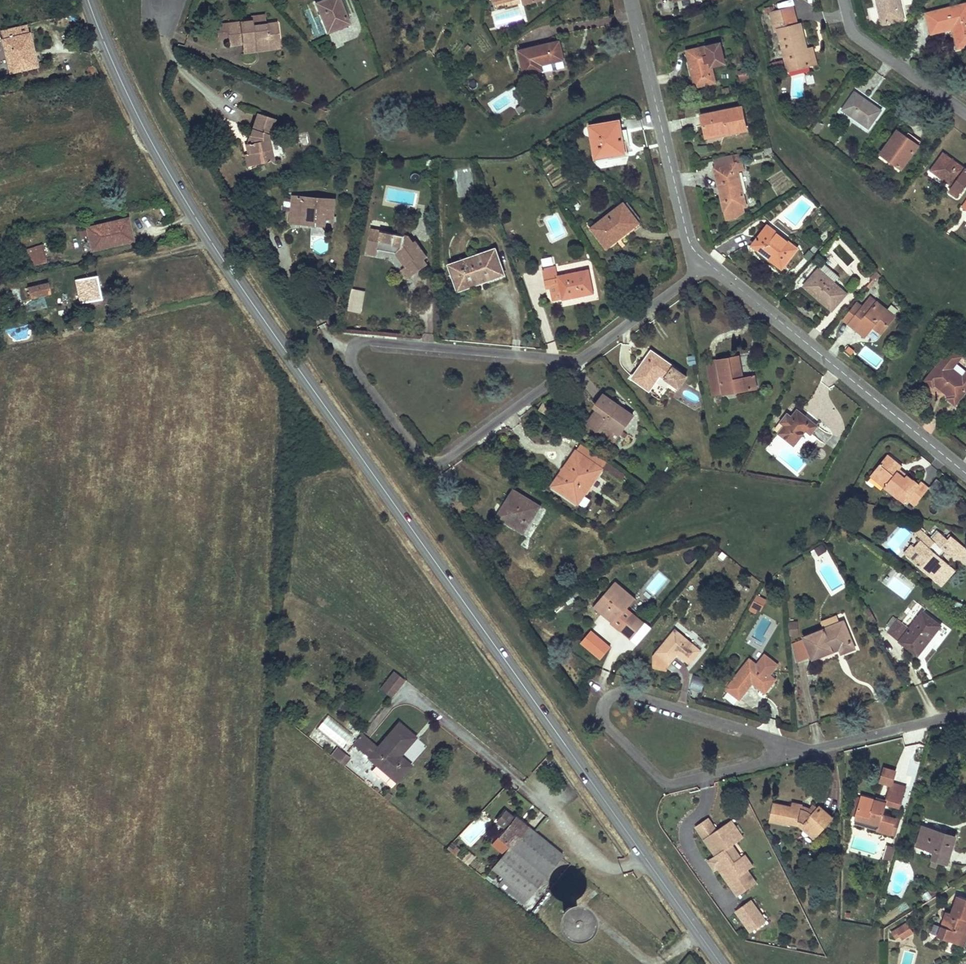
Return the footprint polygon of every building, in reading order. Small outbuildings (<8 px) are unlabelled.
[(340,0),(324,0),(316,3),(327,32),(350,23),(340,0)] [(898,0),(878,0),(883,23),(902,19),(898,0)] [(927,14),(932,33),(953,28),(956,37),(958,47),(965,45),(965,5),(927,14)] [(775,12),(771,13),(773,23),(796,18),(794,8),(775,12)] [(518,11),(501,14),(503,24),(520,20),(518,11)] [(265,15),(252,17),(252,20),(253,26),(267,24),(265,15)] [(797,25),(796,18),(773,23),(775,31),(779,30),(788,70),(811,64),(808,50),(803,32),(801,24),(797,25)] [(231,46),(244,44),(246,53),(257,51),(256,47),(281,44),(277,23),(267,24),(253,26),(252,20),(232,23),(216,26),(218,41),(230,39),(231,46)] [(674,32),(671,22),(663,24),(666,34),(674,32)] [(0,31),(11,74),(38,67),(27,25),(0,31)] [(559,43),(521,51),(526,74),(543,70),(543,73),(565,68),(563,58),(559,43)] [(722,64),(718,44),(688,51),(693,73),(696,88),(716,83),(713,67),(722,64)] [(816,63),(813,49),(808,50),(811,64),(816,63)] [(867,101),(855,92),(843,110),(869,128),(881,111),(867,101)] [(747,130),(742,107),(702,115),(704,125),(706,134),(728,130),(728,134),(747,130)] [(274,119),(258,113),(255,123),(251,135),(253,143),(247,144),(248,154),(254,153),(256,164),(273,161),(268,139),(274,119)] [(624,139),(620,120),(589,125),(596,159),(626,154),(624,139)] [(902,133),(898,131),(882,154),(902,168),(916,147),(905,139),(907,137),(902,133)] [(920,143),(908,134),(907,137),(905,139),(916,147),(920,143)] [(944,152),(930,170),(951,185),(954,180),(957,182),(954,187),(951,191),(957,196),(965,183),(965,168),(955,160),(944,152)] [(256,164),(254,153),(248,154),(246,154),(248,166),(256,164)] [(734,157),(715,161),(717,168),(736,164),(734,157)] [(745,170),(743,162),(736,164),(717,168),(716,169),(720,190),(727,220),(736,218),(745,212),(744,207),(746,206),(739,172),(745,170)] [(335,200),(293,197),(291,223),(334,226),(335,200)] [(640,223),(625,203),(593,228),(608,248),(634,227),(640,223)] [(128,219),(87,228),(93,250),(134,241),(128,219)] [(788,241),(768,226),(766,229),(785,244),(788,241)] [(797,249),(788,241),(785,244),(766,229),(753,246),(771,260),(782,268),(797,249)] [(371,233),(368,250),(378,252),(378,249),(397,253),(407,267),(405,268),(411,277),(426,267),(428,265),(424,259),(427,257),(415,241),(413,242),(409,236),(381,231),(381,234),(371,233)] [(33,266),(47,263),(42,241),(24,245),(27,259),(31,258),(33,266)] [(506,275),(496,249),(450,265),(459,291),(482,283),(506,275)] [(552,257),(541,259),(543,267),(553,265),(552,257)] [(27,259),(23,260),(26,274),(48,269),(47,263),(33,266),(31,258),(27,259)] [(595,294),(590,269),(558,275),(557,267),(543,270),(547,288),(552,287),(553,297),(557,297),(558,299),(562,298),(563,300),(581,297),(595,294)] [(405,268),(401,270),(404,274),(408,279),(411,277),(405,268)] [(847,293),(819,269),(805,285),(816,296),(833,310),(847,293)] [(97,277),(76,280),(81,303),(102,300),(97,277)] [(48,283),(28,287),(30,299),(51,294),(48,283)] [(66,283),(54,284),(56,295),(67,294),(66,283)] [(362,313),(366,291),(353,289),(348,310),(362,313)] [(850,324),(863,309),(854,301),(840,316),(850,324)] [(874,307),(868,302),(865,306),(871,311),(874,307)] [(863,309),(850,324),(857,330),(865,337),(873,327),(881,333),(895,316),(878,303),(874,307),(871,311),(865,306),(863,309)] [(951,349),(926,380),(933,385),(934,383),(941,389),(950,396),(948,398),(955,404),(965,389),(965,374),(963,378),(952,368),(960,356),(951,349)] [(648,364),(655,354),(653,352),(645,362),(648,364)] [(688,377),(655,354),(648,364),(645,362),(634,377),(650,389),(661,375),(680,388),(688,377)] [(744,378),(740,356),(729,358),(708,362),(714,395),(758,388),(755,376),(744,378)] [(634,415),(604,394),(594,408),(596,410),(593,416),(588,423),(599,431),(604,424),(620,435),(634,415)] [(807,417),(798,410),(792,418),(788,414),(781,423),(785,426),(780,433),(795,445),(807,431),(810,434),(817,425),(807,417)] [(579,504),(603,469),(602,468),(606,461),(581,444),(577,450),(563,471),(552,486),(579,504)] [(903,465),(888,454),(874,471),(887,481),(883,486),(905,503),(908,500),(915,506),(929,488),(921,481),(919,484),(916,481),(908,474),(906,477),(898,471),(901,468),(903,465)] [(621,482),(627,474),(611,460),(604,468),(621,482)] [(901,468),(898,471),(906,477),(908,474),(901,468)] [(887,481),(874,471),(870,476),(883,486),(887,481)] [(541,506),(514,490),(509,499),(504,507),(507,509),(501,518),(524,533),(541,506)] [(507,509),(504,507),(498,517),(501,518),(507,509)] [(954,569),(937,554),(939,552),(942,549),(947,553),(950,550),(958,541),(948,533),(945,537),(937,530),(931,538),(919,527),(913,534),(921,541),(915,548),(914,546),(906,555),(939,585),(954,569)] [(958,541),(950,550),(959,559),(965,551),(965,548),(958,541)] [(828,551),(824,544),(815,550),(819,557),(828,551)] [(906,555),(914,546),(912,545),(904,554),(906,555)] [(635,598),(616,582),(595,607),(612,622),(620,614),(621,615),(626,609),(635,598)] [(761,610),(765,601),(758,598),(754,607),(758,609),(761,610)] [(682,600),(675,608),(681,613),(688,605),(682,600)] [(877,620),(870,608),(863,612),(870,624),(877,620)] [(633,615),(626,609),(621,615),(628,621),(633,615)] [(940,626),(923,613),(910,628),(897,618),(887,632),(898,641),(899,641),(918,655),(924,647),(940,626)] [(644,622),(634,614),(633,615),(628,621),(620,630),(626,634),(631,639),(644,622)] [(832,617),(822,621),(825,629),(835,625),(832,617)] [(855,648),(844,621),(835,625),(825,629),(805,637),(813,658),(823,655),(841,649),(842,653),(855,648)] [(676,629),(654,656),(654,668),(662,670),(668,671),(670,663),(678,654),(690,664),(701,650),(676,629)] [(765,693),(777,679),(771,674),(779,665),(767,654),(758,664),(751,658),(726,688),(732,693),(738,699),(753,682),(765,693)] [(400,676),(394,671),(385,683),(395,692),(405,680),(400,676)] [(701,692),(704,680),(694,677),(690,689),(701,692)] [(395,692),(385,683),(380,688),(391,697),(395,692)] [(371,741),(362,752),(376,764),(385,772),(396,782),(410,766),(400,757),(416,738),(399,723),(378,747),(371,741)] [(354,745),(362,752),(371,741),(363,734),(354,745)] [(338,748),(331,757),(338,763),(339,763),(340,761),(346,754),(338,748)] [(346,754),(340,761),(347,766),(352,759),(346,754)] [(385,772),(376,764),(371,770),(380,778),(385,772)] [(885,771),(881,785),(891,788),(892,786),(895,774),(885,771)] [(385,772),(380,778),(391,788),(396,782),(385,772)] [(892,786),(891,788),(889,794),(892,794),(889,807),(901,811),(906,791),(898,788),(892,786)] [(387,792),(382,798),(390,803),(395,798),(387,792)] [(861,799),(856,818),(880,825),(879,830),(878,834),(891,837),(895,821),(884,818),(887,806),(861,799)] [(792,807),(773,804),(770,821),(789,824),(790,822),(799,824),(801,821),(818,836),(833,818),(824,811),(819,806),(817,809),(812,805),(808,811),(802,808),(802,806),(792,804),(792,807)] [(495,823),(505,831),(498,840),(492,848),(502,856),(492,869),(506,880),(529,899),(563,858),(535,835),(506,810),(495,823)] [(717,830),(709,818),(696,827),(705,839),(717,830)] [(880,825),(856,818),(855,823),(879,830),(880,825)] [(733,845),(744,838),(732,820),(717,830),(705,839),(717,857),(723,864),(718,867),(719,868),(738,896),(757,883),(748,870),(754,866),(746,855),(742,858),(735,862),(727,849),(733,845)] [(818,836),(801,821),(799,824),(815,839),(818,836)] [(948,863),(956,836),(944,832),(924,826),(917,846),(935,851),(933,858),(938,860),(948,863)] [(459,851),(451,844),(447,849),(454,855),(455,856),(459,851)] [(742,858),(733,845),(727,849),(735,862),(742,858)] [(890,864),(894,850),(887,848),(882,862),(890,864)] [(723,864),(717,857),(710,862),(716,870),(719,868),(718,867),(723,864)] [(499,887),(523,905),(529,899),(506,880),(499,887)] [(959,896),(953,913),(948,912),(943,926),(947,927),(945,938),(961,944),(965,929),(965,899),(959,896)] [(751,901),(736,912),(751,933),(766,922),(751,901)] [(564,911),(563,914),(563,917),(565,920),(567,922),(570,923),(573,922),(576,921),(578,919),(579,916),(578,913),(577,910),(575,908),(572,907),(569,907),(566,909),(564,911)] [(908,922),(893,932),(898,938),(901,936),(904,940),(915,933),(908,922)]
